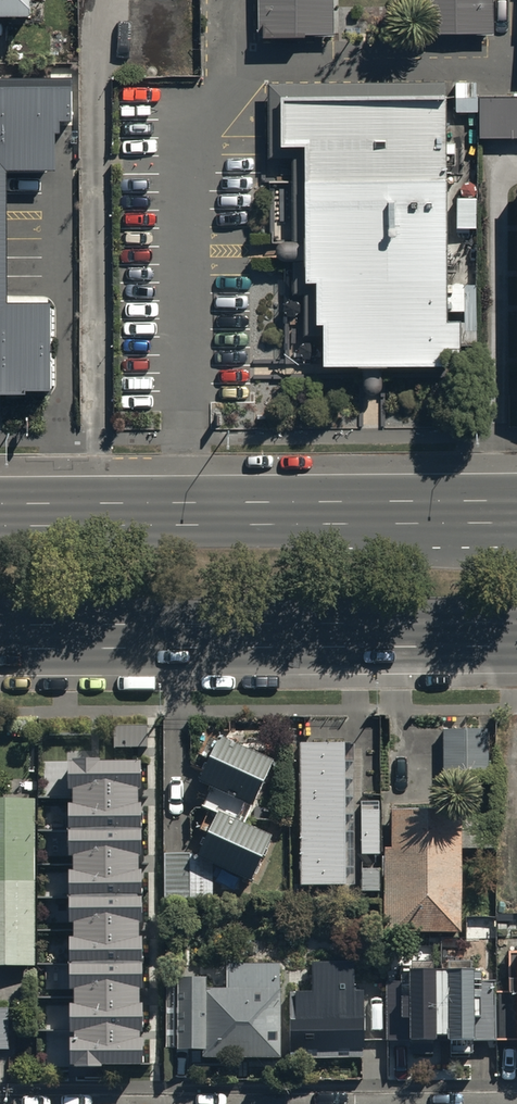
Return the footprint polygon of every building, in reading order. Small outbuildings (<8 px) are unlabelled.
[(31,13),(31,0),(0,0),(0,13),(31,13)] [(257,34),(334,32),(334,0),(256,0),(257,34)] [(412,33),(492,32),(492,0),(412,0),(412,33)] [(49,387),(49,298),(5,298),(4,165),(52,164),(51,113),(62,113),(72,113),(71,73),(0,73),(0,387),(49,387)] [(325,318),(325,358),(444,358),(444,348),(458,348),(458,320),(444,320),(442,92),(282,93),(282,140),(305,140),(305,275),(317,275),(317,318),(325,318)] [(479,95),(479,135),(516,135),(516,95),(479,95)] [(475,195),(453,195),(453,228),(475,228),(475,195)] [(160,729),(112,730),(112,760),(143,760),(143,768),(161,768),(160,729)] [(488,729),(442,729),(442,776),(487,776),(488,729)] [(198,783),(210,788),(203,805),(243,822),(270,761),(218,738),(198,783)] [(345,744),(299,744),(299,888),(345,888),(345,744)] [(138,766),(65,766),(66,844),(71,844),(72,908),(133,907),(133,920),(139,920),(138,766)] [(34,801),(0,801),(0,966),(34,966),(34,801)] [(391,851),(384,851),(383,933),(461,933),(461,849),(461,817),(461,810),(391,809),(391,851)] [(379,855),(378,810),(361,811),(361,855),(379,855)] [(197,859),(251,883),(271,838),(217,815),(197,859)] [(493,817),(461,817),(461,849),(494,849),(493,817)] [(188,855),(164,855),(165,899),(189,898),(188,855)] [(377,869),(359,869),(360,893),(378,892),(377,869)] [(72,908),(61,908),(61,980),(46,980),(45,1053),(152,1053),(152,981),(133,981),(133,920),(133,907),(72,908)] [(497,1042),(516,1042),(516,953),(509,953),(509,992),(496,992),(497,1042)] [(279,989),(276,989),(276,963),(226,963),(225,989),(207,989),(207,1058),(279,1058),(279,989)] [(289,995),(290,1059),(362,1058),(361,994),(346,994),(346,967),(312,967),(312,994),(289,995)] [(386,985),(386,1043),(494,1043),(494,985),(473,985),(473,970),(407,970),(407,985),(386,985)] [(163,996),(163,1052),(204,1052),(204,979),(176,979),(176,996),(163,996)]
